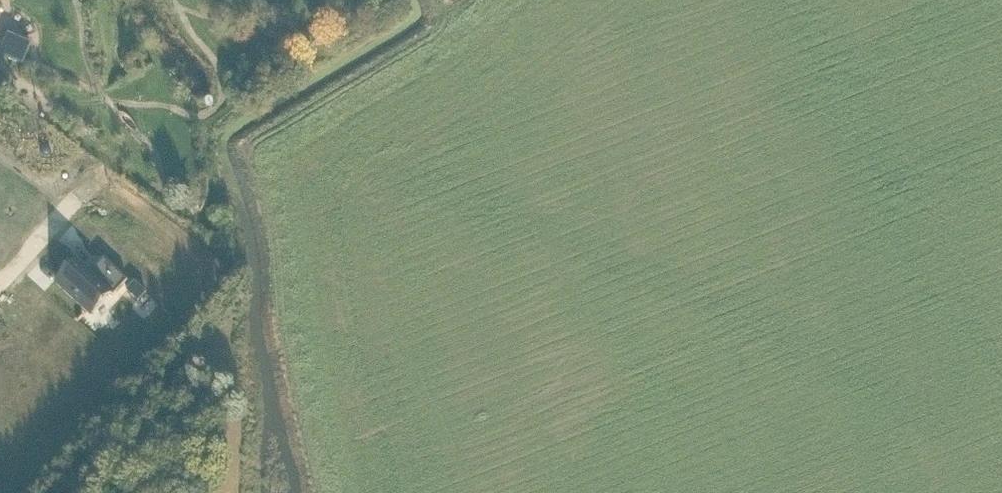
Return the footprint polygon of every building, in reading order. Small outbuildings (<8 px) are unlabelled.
[(0,56),(21,66),(30,45),(9,36),(0,56)] [(76,263),(56,285),(90,316),(109,295),(112,298),(126,282),(103,261),(95,270),(97,271),(92,277),(90,275),(76,263)]
